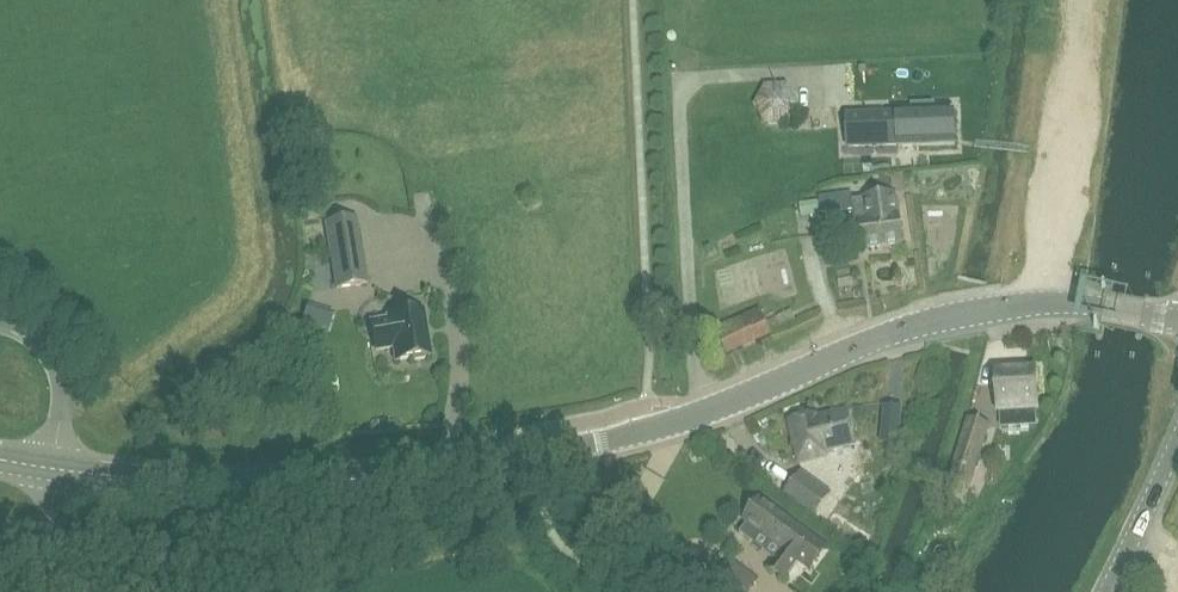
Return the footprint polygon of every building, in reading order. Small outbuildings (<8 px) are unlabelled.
[(764,125),(787,124),(799,104),(786,84),(763,85),(752,105),(764,125)] [(848,147),(953,143),(952,112),(847,115),(848,147)] [(898,216),(897,216),(883,218),(880,197),(851,201),(854,222),(858,221),(863,249),(902,243),(898,216)] [(368,284),(356,216),(323,222),(335,289),(368,284)] [(395,361),(430,355),(422,309),(387,315),(387,317),(369,320),(374,351),(393,348),(395,361)] [(760,309),(715,329),(726,355),(771,335),(768,329),(794,318),(791,310),(765,321),(760,309)] [(995,371),(998,412),(1037,409),(1035,368),(995,371)] [(902,406),(884,405),(881,443),(899,444),(902,406)] [(818,416),(818,414),(788,421),(798,463),(828,456),(827,452),(856,445),(847,410),(818,416)] [(947,480),(971,487),(991,423),(966,417),(947,480)] [(781,498),(813,520),(832,492),(801,470),(781,498)] [(746,524),(739,533),(775,560),(769,569),(784,579),(797,562),(810,571),(827,548),(760,498),(743,521),(746,524)] [(759,578),(731,557),(714,578),(719,581),(709,591),(748,591),(759,578)]
